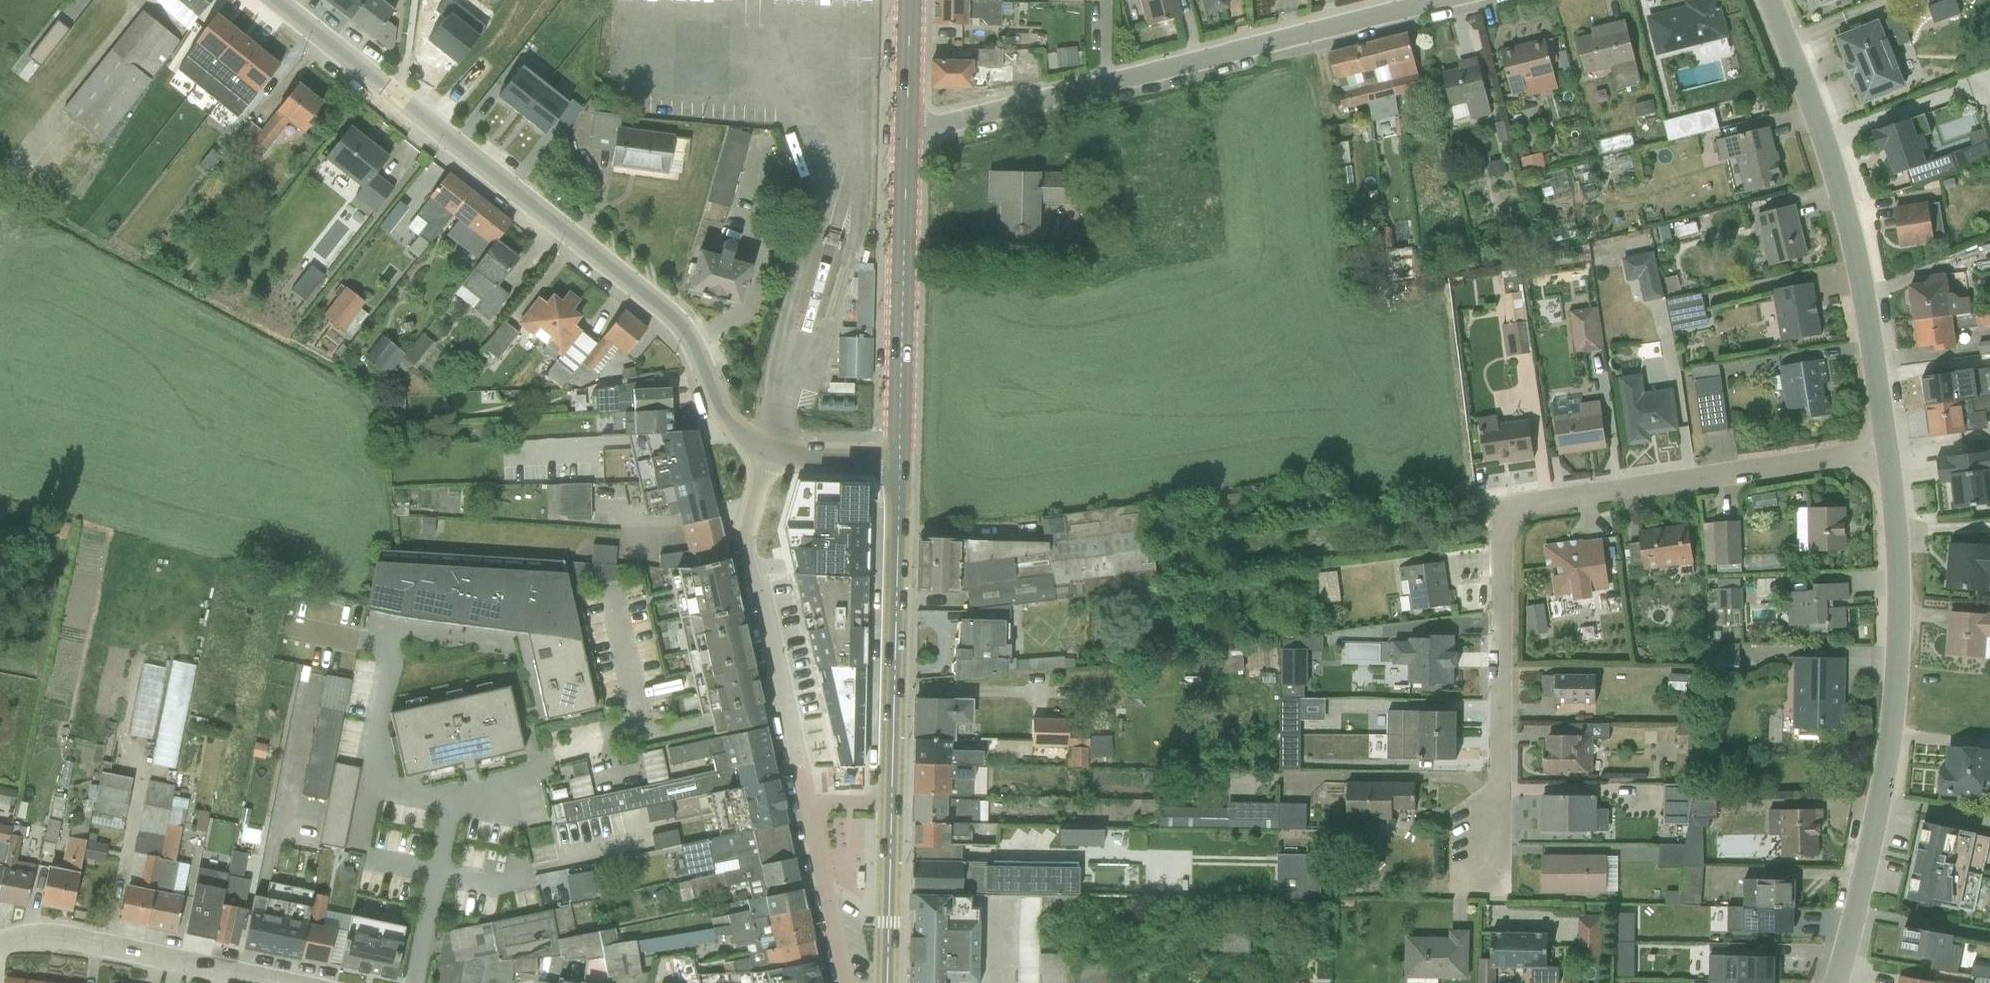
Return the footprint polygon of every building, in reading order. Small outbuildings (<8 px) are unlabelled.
[(208,0),(157,0),(187,25),(208,0)] [(356,0),(313,0),(312,1),(340,21),(356,0)] [(366,41),(389,10),(376,0),(356,0),(340,21),(366,41)] [(455,65),(485,27),(450,0),(444,0),(434,12),(444,20),(426,42),(455,65)] [(1179,17),(1174,0),(1137,0),(1144,27),(1173,19),(1179,17)] [(1204,13),(1230,7),(1228,0),(1201,0),(1204,13)] [(1646,17),(1657,58),(1730,38),(1720,0),(1694,0),(1685,2),(1687,6),(1646,17)] [(928,29),(965,30),(965,6),(929,5),(928,29)] [(177,71),(195,86),(238,33),(215,14),(183,57),(186,59),(177,71)] [(178,48),(138,15),(60,111),(99,143),(178,48)] [(1617,90),(1642,83),(1626,20),(1610,25),(1611,30),(1593,35),(1577,39),(1586,74),(1611,68),(1617,90)] [(1857,107),(1902,89),(1874,20),(1829,39),(1857,107)] [(1611,30),(1610,25),(1592,29),(1593,35),(1611,30)] [(260,50),(238,33),(195,86),(217,104),(260,50)] [(1396,97),(1423,90),(1409,34),(1382,41),(1396,97)] [(1552,39),(1546,41),(1552,63),(1558,62),(1552,39)] [(1396,97),(1382,41),(1356,47),(1371,103),(1373,122),(1399,116),(1396,97)] [(1528,98),(1559,90),(1552,63),(1546,41),(1502,52),(1513,96),(1526,93),(1528,98)] [(1344,110),(1371,103),(1356,47),(1330,54),(1344,110)] [(235,119),(278,66),(260,50),(217,104),(235,119)] [(1054,57),(1044,58),(1046,74),(1082,69),(1080,55),(1075,56),(1074,50),(1054,53),(1054,57)] [(999,56),(975,55),(974,72),(983,72),(997,73),(999,73),(999,56)] [(1472,120),(1493,115),(1478,58),(1466,61),(1467,67),(1443,73),(1455,121),(1471,117),(1472,120)] [(928,94),(971,94),(971,62),(928,62),(928,94)] [(1661,73),(1667,100),(1711,90),(1704,62),(1661,73)] [(519,116),(544,84),(521,66),(496,97),(519,116)] [(997,73),(983,72),(983,86),(1009,86),(1009,73),(999,73),(997,73)] [(168,73),(150,110),(172,121),(191,83),(168,73)] [(291,136),(317,106),(289,83),(263,113),(291,136)] [(568,103),(544,84),(519,116),(543,135),(568,103)] [(1624,122),(1646,118),(1642,97),(1620,101),(1624,122)] [(1880,166),(1920,150),(1910,125),(1870,140),(1880,166)] [(1978,148),(1989,143),(1982,125),(1970,130),(1978,148)] [(355,193),(382,159),(340,126),(314,160),(355,193)] [(1737,197),(1783,185),(1767,127),(1715,141),(1721,162),(1727,161),(1737,197)] [(602,168),(661,177),(667,136),(608,128),(602,168)] [(742,176),(732,136),(706,142),(715,178),(716,177),(720,193),(730,191),(727,179),(742,176)] [(1512,170),(1532,164),(1528,149),(1507,156),(1512,170)] [(1475,162),(1478,173),(1491,171),(1489,159),(1475,162)] [(995,247),(1036,248),(1037,203),(1075,204),(1076,172),(987,170),(986,199),(996,199),(995,247)] [(445,218),(467,192),(442,171),(420,197),(445,218)] [(490,244),(505,224),(467,192),(445,218),(484,249),(490,244)] [(376,228),(393,208),(385,202),(368,222),(376,228)] [(1894,248),(1930,243),(1925,203),(1889,208),(1894,248)] [(1766,267),(1806,257),(1793,206),(1753,216),(1766,267)] [(490,244),(484,249),(455,284),(475,300),(509,259),(490,244)] [(1649,293),(1640,249),(1610,255),(1614,277),(1627,274),(1631,297),(1649,293)] [(684,296),(740,310),(750,270),(695,256),(684,296)] [(292,299),(315,276),(300,262),(277,285),(292,299)] [(1510,317),(1508,273),(1489,274),(1491,317),(1510,317)] [(871,276),(855,275),(855,283),(850,283),(850,298),(853,298),(852,333),(869,334),(871,276)] [(1905,286),(1910,323),(1948,318),(1943,281),(1905,286)] [(308,313),(328,329),(353,299),(333,283),(308,313)] [(1779,343),(1820,336),(1812,284),(1770,291),(1779,343)] [(531,343),(569,296),(563,291),(553,303),(545,297),(537,306),(531,301),(510,326),(531,343)] [(531,343),(552,360),(574,333),(567,327),(573,320),(565,314),(575,302),(569,296),(531,343)] [(1985,300),(1964,303),(1967,323),(1988,321),(1985,300)] [(1562,351),(1585,350),(1584,306),(1561,307),(1562,351)] [(618,355),(640,331),(619,312),(597,336),(618,355)] [(1914,355),(1952,350),(1948,318),(1910,323),(1914,355)] [(1509,319),(1492,320),(1494,352),(1511,351),(1509,319)] [(481,361),(502,330),(488,321),(467,351),(481,361)] [(384,383),(420,344),(409,334),(392,352),(370,332),(351,353),(384,383)] [(833,382),(867,384),(869,334),(852,333),(836,332),(833,382)] [(530,373),(546,388),(561,372),(545,357),(530,373)] [(1786,422),(1831,415),(1822,359),(1777,366),(1786,422)] [(1568,360),(1559,362),(1564,382),(1573,380),(1568,360)] [(1719,365),(1694,369),(1703,434),(1729,430),(1719,365)] [(1918,377),(1922,412),(1957,408),(1953,373),(1918,377)] [(1617,378),(1627,445),(1650,442),(1649,434),(1676,430),(1670,390),(1643,393),(1641,375),(1617,378)] [(611,414),(668,411),(667,388),(644,389),(643,382),(598,390),(589,396),(591,414),(611,414)] [(1556,457),(1605,451),(1599,402),(1577,405),(1578,415),(1551,418),(1556,457)] [(1926,443),(1961,438),(1957,408),(1922,412),(1926,443)] [(612,435),(624,435),(669,433),(668,411),(611,414),(612,435)] [(1479,465),(1531,458),(1526,421),(1499,425),(1498,417),(1473,420),(1479,465)] [(640,493),(706,478),(695,431),(669,433),(624,435),(640,493)] [(516,435),(515,454),(552,456),(552,436),(516,435)] [(1989,509),(1989,471),(1988,452),(1949,456),(1955,513),(1989,509)] [(677,514),(680,525),(716,517),(706,478),(640,493),(645,515),(666,509),(668,516),(677,514)] [(576,480),(532,480),(533,512),(577,511),(576,480)] [(792,575),(864,577),(866,484),(796,482),(782,531),(792,575)] [(955,592),(964,590),(968,610),(1156,586),(1144,504),(1041,518),(1042,543),(917,539),(917,591),(955,592)] [(1807,549),(1845,548),(1844,505),(1807,505),(1807,549)] [(1736,516),(1713,518),(1718,572),(1740,570),(1736,516)] [(687,569),(725,560),(716,517),(680,525),(686,551),(658,556),(658,567),(666,568),(687,569)] [(1641,570),(1692,562),(1686,522),(1635,530),(1641,570)] [(1552,596),(1608,587),(1599,535),(1544,544),(1552,596)] [(1948,538),(1946,587),(1985,589),(1986,573),(1989,574),(1989,541),(1948,538)] [(545,714),(592,703),(561,562),(376,550),(364,609),(529,632),(545,714)] [(1409,610),(1450,603),(1443,559),(1402,566),(1409,610)] [(704,620),(738,612),(725,560),(687,569),(666,568),(678,618),(686,616),(704,620)] [(1305,571),(1309,601),(1328,599),(1324,569),(1305,571)] [(814,667),(863,667),(864,577),(792,575),(814,667)] [(1787,628),(1846,627),(1845,580),(1787,581),(1787,628)] [(1737,585),(1719,589),(1723,612),(1741,609),(1737,585)] [(1533,599),(1515,601),(1518,631),(1536,629),(1533,599)] [(1946,609),(1943,652),(1983,655),(1984,636),(1989,637),(1989,612),(1946,609)] [(711,733),(762,722),(750,666),(738,612),(704,620),(686,616),(678,618),(691,678),(700,716),(707,715),(711,733)] [(947,675),(1003,673),(1002,616),(953,617),(953,640),(946,640),(947,675)] [(1296,678),(1297,646),(1319,646),(1319,631),(1274,629),(1273,678),(1296,678)] [(1405,681),(1453,681),(1453,632),(1406,632),(1406,639),(1393,639),(1393,663),(1405,663),(1405,681)] [(1751,639),(1706,639),(1706,667),(1751,667),(1751,639)] [(1790,728),(1843,728),(1843,656),(1790,656),(1790,728)] [(166,765),(179,661),(155,658),(142,762),(166,765)] [(837,767),(860,766),(863,667),(814,667),(837,767)] [(1643,688),(1646,702),(1660,699),(1658,688),(1678,684),(1674,669),(1657,673),(1659,685),(1643,688)] [(352,676),(327,671),(303,791),(330,796),(321,839),(347,844),(362,764),(356,762),(336,758),(344,718),(346,712),(352,676)] [(1551,702),(1594,702),(1594,672),(1550,673),(1551,702)] [(507,687),(388,714),(402,778),(522,750),(507,687)] [(913,700),(913,740),(949,740),(953,741),(953,724),(970,724),(971,701),(913,700)] [(1388,706),(1387,729),(1454,731),(1455,708),(1388,706)] [(1044,712),(1044,719),(1031,718),(1029,747),(1086,748),(1086,759),(1110,757),(1107,736),(1085,738),(1085,730),(1066,731),(1066,713),(1044,712)] [(122,718),(121,730),(135,732),(136,720),(122,718)] [(1684,723),(1669,721),(1667,741),(1682,742),(1684,723)] [(710,756),(714,771),(770,758),(763,727),(666,749),(670,766),(710,756)] [(1387,756),(1453,757),(1454,731),(1387,729),(1387,756)] [(1540,769),(1590,769),(1590,731),(1540,731),(1540,769)] [(912,764),(971,765),(980,765),(980,751),(948,750),(949,740),(913,740),(912,764)] [(1945,740),(1943,764),(1935,764),(1932,794),(1980,798),(1982,778),(1989,779),(1989,745),(1945,740)] [(642,753),(649,785),(669,781),(662,748),(642,753)] [(709,793),(775,779),(770,758),(714,771),(669,781),(649,785),(595,797),(573,802),(561,805),(564,823),(646,806),(649,818),(674,813),(672,801),(709,793)] [(586,758),(571,762),(574,776),(568,778),(573,802),(595,797),(586,758)] [(911,795),(945,796),(971,796),(971,765),(912,764),(911,795)] [(100,772),(90,823),(123,829),(132,778),(100,772)] [(1651,779),(1652,821),(1675,821),(1676,839),(1707,839),(1706,797),(1689,797),(1688,778),(1651,779)] [(709,793),(713,812),(779,797),(775,779),(709,793)] [(145,926),(173,792),(174,786),(149,781),(121,922),(145,926)] [(1415,806),(1415,781),(1342,782),(1343,817),(1391,817),(1391,807),(1415,806)] [(551,784),(535,788),(538,799),(554,795),(551,784)] [(1539,831),(1597,830),(1596,791),(1538,792),(1539,831)] [(145,926),(175,932),(189,865),(176,862),(189,800),(182,798),(183,793),(173,792),(145,926)] [(911,795),(910,823),(966,823),(985,824),(986,800),(944,799),(945,796),(911,795)] [(762,824),(783,819),(779,797),(713,812),(719,837),(762,827),(762,824)] [(1155,798),(1138,798),(1137,814),(1154,814),(1155,798)] [(1228,806),(1157,805),(1157,824),(1279,827),(1279,824),(1307,825),(1307,800),(1228,798),(1228,806)] [(1769,855),(1822,856),(1822,806),(1769,806),(1769,855)] [(200,816),(197,844),(222,847),(226,819),(200,816)] [(36,819),(32,839),(43,841),(47,821),(36,819)] [(1902,890),(1971,907),(1988,837),(1919,820),(1902,890)] [(736,859),(738,869),(792,858),(785,823),(762,827),(719,837),(680,845),(686,876),(712,870),(711,864),(736,859)] [(909,846),(960,846),(970,845),(969,832),(966,832),(966,823),(910,823),(909,846)] [(11,827),(0,825),(0,884),(11,827)] [(41,905),(71,911),(88,829),(71,825),(61,869),(50,866),(41,905)] [(1099,825),(1055,825),(1056,842),(1099,843),(1099,825)] [(677,826),(652,831),(656,846),(681,842),(677,826)] [(25,907),(34,865),(18,862),(25,830),(11,827),(0,884),(0,902),(25,907)] [(1670,864),(1671,841),(1651,840),(1650,863),(1670,864)] [(908,895),(968,895),(1016,895),(1039,895),(1076,896),(1076,863),(959,862),(960,846),(909,846),(908,895)] [(214,941),(236,945),(239,929),(243,930),(250,897),(238,895),(244,867),(253,869),(256,856),(233,851),(228,876),(225,890),(214,941)] [(1309,851),(1279,851),(1279,893),(1321,893),(1322,866),(1309,865),(1309,851)] [(1540,893),(1602,893),(1603,853),(1540,853),(1540,893)] [(750,899),(799,889),(792,858),(738,869),(676,883),(680,902),(715,893),(714,888),(746,882),(750,899)] [(1654,887),(1653,901),(1691,903),(1692,866),(1673,865),(1672,888),(1654,887)] [(592,868),(567,873),(572,898),(598,893),(592,868)] [(1744,907),(1794,908),(1795,880),(1745,879),(1744,907)] [(300,958),(313,893),(270,883),(267,898),(254,896),(244,947),(300,958)] [(185,935),(214,941),(225,890),(195,884),(185,935)] [(711,926),(803,909),(799,889),(750,899),(725,905),(727,915),(709,918),(711,926)] [(300,958),(338,966),(350,916),(339,914),(338,918),(324,913),(327,896),(313,893),(300,958)] [(968,907),(968,895),(908,895),(907,950),(976,951),(977,907),(968,907)] [(1016,895),(1015,982),(1038,982),(1039,895),(1016,895)] [(1794,924),(1794,908),(1744,907),(1729,907),(1729,931),(1791,932),(1791,924),(1794,924)] [(745,945),(747,954),(810,941),(803,909),(711,926),(711,928),(617,944),(614,929),(557,940),(559,957),(563,957),(562,961),(567,961),(587,960),(604,960),(610,981),(641,976),(637,953),(644,952),(645,954),(714,942),(713,936),(730,936),(732,948),(745,945)] [(559,957),(557,940),(552,910),(442,933),(437,967),(496,952),(497,960),(536,958),(543,958),(559,957)] [(1567,951),(1590,952),(1591,913),(1569,912),(1567,951)] [(350,916),(338,966),(393,978),(403,928),(350,916)] [(1928,966),(1954,971),(1958,944),(1948,942),(1949,931),(1898,923),(1894,949),(1929,955),(1928,966)] [(1404,975),(1468,977),(1469,928),(1446,928),(1446,937),(1404,936),(1404,975)] [(1489,964),(1544,966),(1545,931),(1490,930),(1489,964)] [(1251,932),(1216,931),(1215,948),(1251,949),(1251,932)] [(753,974),(814,959),(810,941),(747,954),(748,959),(722,964),(723,973),(748,973),(753,974)] [(907,950),(906,982),(975,982),(976,951),(907,950)] [(437,967),(434,982),(510,982),(512,973),(536,972),(536,958),(497,960),(496,952),(437,967)] [(1710,980),(1775,981),(1776,962),(1769,962),(1769,956),(1710,955),(1710,980)] [(559,978),(559,977),(564,977),(567,961),(562,961),(563,957),(559,957),(543,958),(537,982),(558,982),(559,978)] [(814,959),(753,974),(748,973),(750,982),(819,982),(814,959)] [(610,981),(604,960),(587,960),(582,982),(609,982),(610,981)] [(1898,973),(1896,982),(1957,982),(1898,973)]
